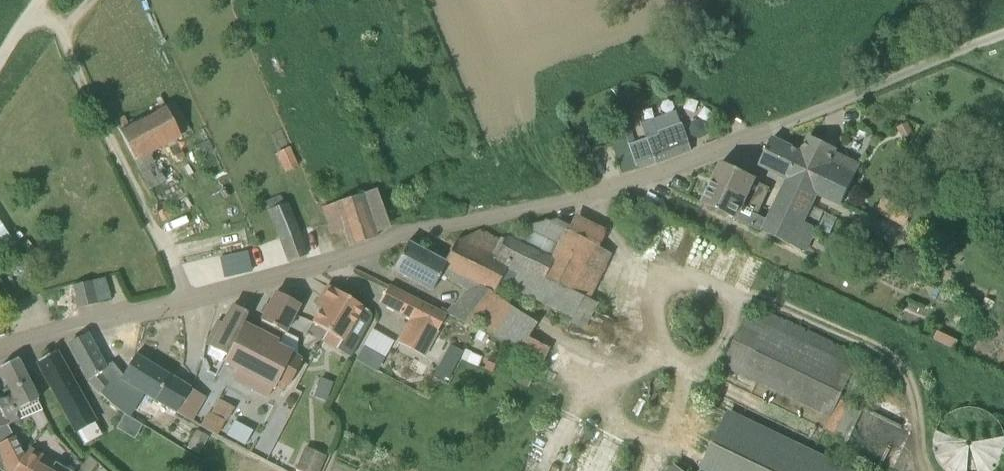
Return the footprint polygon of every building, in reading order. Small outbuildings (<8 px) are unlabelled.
[(147,153),(180,136),(189,131),(174,103),(165,108),(129,127),(125,118),(115,123),(119,132),(134,160),(147,153)] [(684,127),(630,147),(615,152),(622,174),(638,169),(655,162),(656,163),(691,150),(684,127)] [(816,192),(841,204),(854,178),(829,166),(838,148),(811,135),(802,153),(772,138),(759,165),(760,166),(789,180),(790,180),(816,192)] [(300,166),(292,149),(279,155),(286,172),(300,166)] [(721,164),(712,183),(745,199),(760,206),(768,189),(753,182),(755,178),(721,162),(720,164),(721,164)] [(321,201),(331,230),(346,225),(350,237),(392,222),(377,180),(321,201)] [(789,180),(773,213),(800,224),(816,192),(790,180),(789,180)] [(816,231),(800,224),(773,213),(768,222),(756,216),(760,206),(745,199),(712,183),(703,202),(702,203),(806,252),(816,231)] [(876,211),(904,225),(917,199),(889,185),(876,211)] [(309,254),(289,205),(269,214),(289,262),(309,254)] [(504,239),(494,258),(508,266),(510,263),(569,292),(569,291),(592,244),(568,232),(570,228),(556,221),(554,226),(545,221),(544,223),(526,227),(515,244),(504,239)] [(450,252),(444,263),(457,269),(452,280),(469,290),(457,306),(455,305),(455,306),(454,305),(448,315),(471,326),(491,301),(493,294),(499,283),(508,266),(494,258),(457,240),(450,252)] [(457,269),(444,263),(427,254),(407,243),(392,270),(431,291),(440,274),(452,280),(457,269)] [(433,243),(427,254),(444,263),(450,252),(433,243)] [(253,269),(248,247),(220,254),(226,276),(253,269)] [(510,263),(508,266),(499,283),(572,319),(583,297),(569,291),(569,292),(510,263)] [(79,308),(95,304),(89,281),(73,285),(79,308)] [(327,286),(315,306),(321,309),(312,323),(327,332),(322,340),(337,349),(362,307),(327,286)] [(423,357),(423,356),(445,316),(388,287),(379,302),(411,319),(398,344),(423,357)] [(261,321),(255,333),(237,369),(231,379),(252,390),(258,379),(273,387),(277,379),(289,385),(301,361),(290,354),(273,346),(276,341),(272,338),(276,329),(284,333),(299,305),(275,293),(261,321)] [(247,313),(232,305),(210,348),(225,356),(247,313)] [(830,418),(838,400),(854,368),(746,317),(723,366),(830,418)] [(223,361),(237,369),(255,333),(242,326),(223,361)] [(133,404),(141,392),(121,379),(122,378),(111,365),(105,369),(86,335),(69,344),(90,381),(89,381),(99,393),(111,405),(124,415),(125,414),(133,404)] [(383,359),(362,348),(355,360),(376,372),(383,359)] [(461,360),(462,360),(468,363),(479,367),(483,357),(465,349),(461,360)] [(37,361),(76,432),(94,422),(55,352),(37,361)] [(154,400),(176,412),(189,388),(135,355),(122,378),(121,379),(141,392),(154,400)] [(0,402),(0,411),(7,426),(18,420),(42,410),(17,359),(0,368),(0,371),(12,395),(0,402)] [(189,388),(176,412),(191,421),(205,397),(189,388)] [(15,438),(13,439),(8,432),(9,432),(6,426),(7,426),(0,411),(0,445),(2,447),(0,448),(0,464),(5,470),(14,470),(26,453),(15,438)] [(731,412),(702,470),(853,470),(731,412)] [(1003,431),(1001,428),(999,425),(997,423),(994,420),(991,418),(988,417),(985,415),(982,414),(979,413),(976,412),(972,412),(969,412),(966,413),(962,413),(959,414),(956,415),(953,417),(950,419),(947,421),(945,423),(943,426),(941,429),(939,431),(938,435),(936,438),(936,441),(935,444),(935,448),(935,451),(935,455),(936,458),(937,461),(938,464),(940,467),(942,470),(943,470),(999,470),(1000,469),(1002,467),(1003,464),(1003,463),(1003,434),(1003,431)] [(209,413),(201,427),(216,435),(225,421),(209,413)] [(297,470),(317,470),(324,456),(305,447),(295,470),(297,470)] [(14,470),(50,470),(54,464),(29,449),(26,453),(14,470)] [(98,464),(89,456),(78,470),(93,470),(98,464)]
